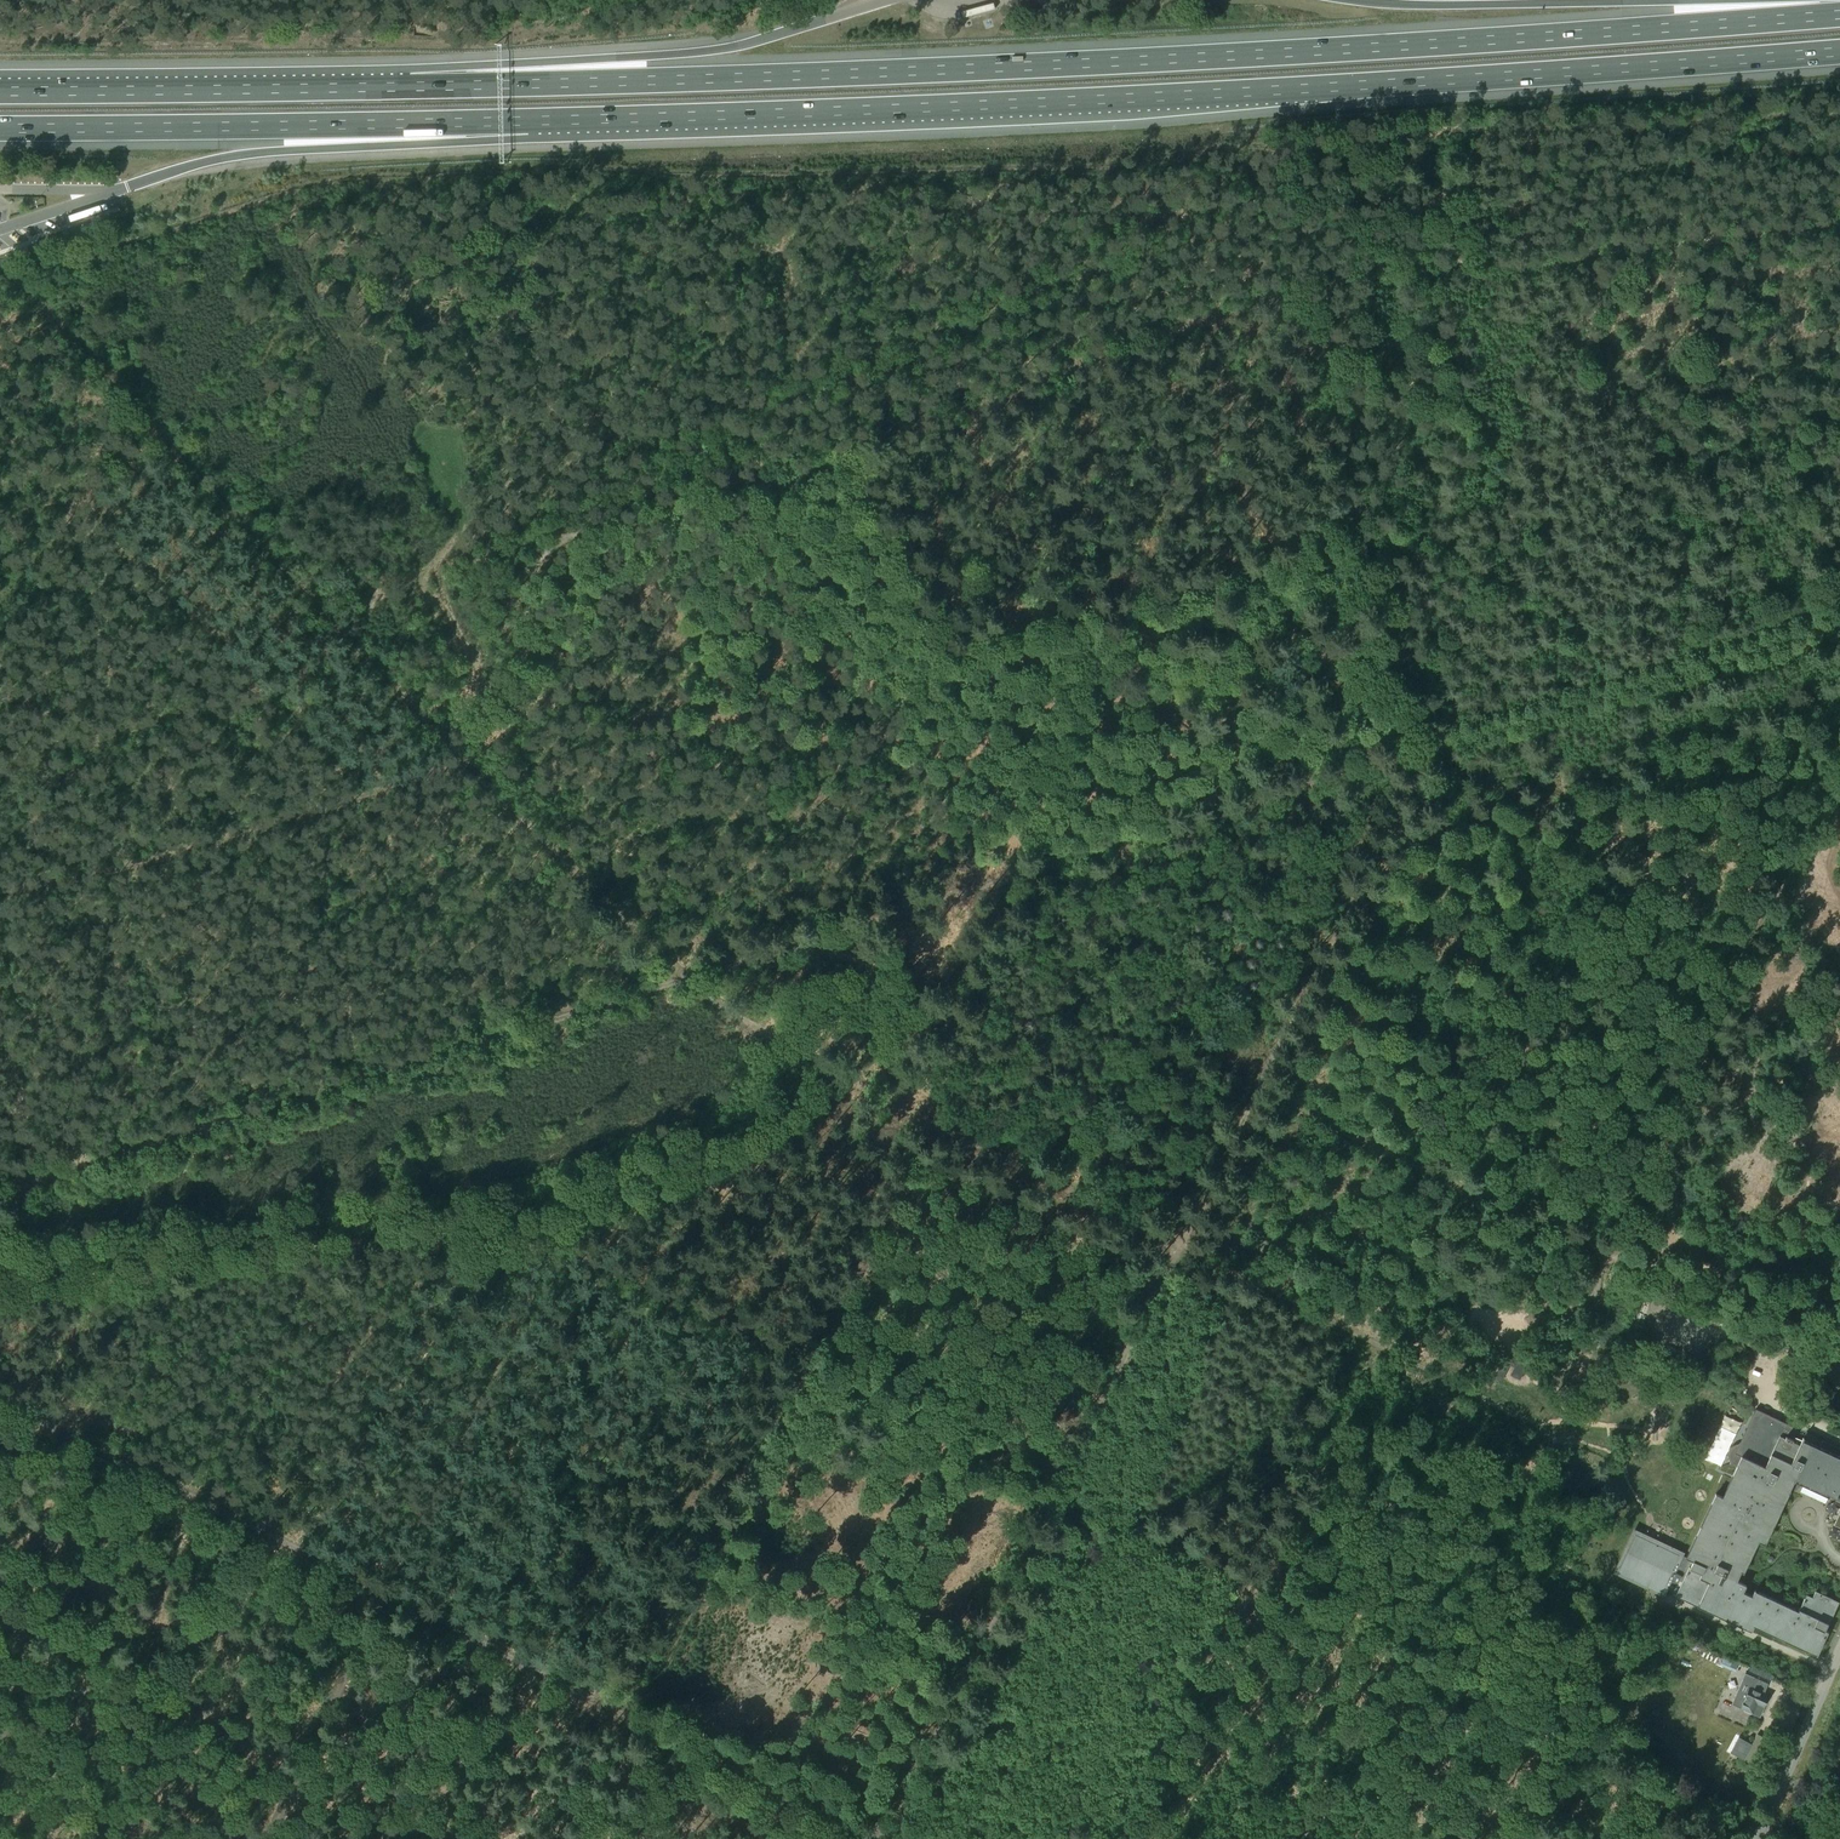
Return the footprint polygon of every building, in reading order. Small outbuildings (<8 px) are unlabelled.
[(1497,1374),(1503,1377),(1510,1364),(1515,1366),(1511,1373),(1520,1377),(1527,1363),(1507,1353),(1497,1374)] [(1837,1388),(1839,1385),(1839,1361),(1838,1363),(1835,1360),(1822,1372),(1837,1388)] [(1617,1571),(1662,1593),(1667,1582),(1679,1587),(1675,1595),(1751,1631),(1754,1625),(1817,1655),(1828,1631),(1826,1630),(1839,1601),(1815,1590),(1810,1601),(1804,1598),(1798,1610),(1754,1589),(1752,1595),(1743,1591),(1746,1585),(1737,1580),(1741,1571),(1744,1572),(1758,1541),(1765,1544),(1795,1479),(1837,1499),(1836,1502),(1839,1504),(1839,1447),(1823,1439),(1819,1447),(1795,1435),(1798,1428),(1755,1408),(1739,1443),(1734,1445),(1731,1446),(1729,1450),(1728,1452),(1728,1457),(1729,1460),(1730,1462),(1730,1463),(1736,1466),(1722,1496),(1715,1493),(1686,1556),(1635,1532),(1617,1571)] [(1559,1446),(1573,1445),(1572,1435),(1559,1436),(1559,1446)] [(1733,1668),(1737,1657),(1725,1653),(1721,1664),(1733,1668)] [(1757,1668),(1750,1664),(1747,1671),(1754,1674),(1757,1668)] [(1745,1674),(1732,1704),(1760,1716),(1769,1696),(1764,1694),(1769,1684),(1745,1674)] [(1752,1744),(1739,1737),(1730,1752),(1743,1759),(1752,1744)]
